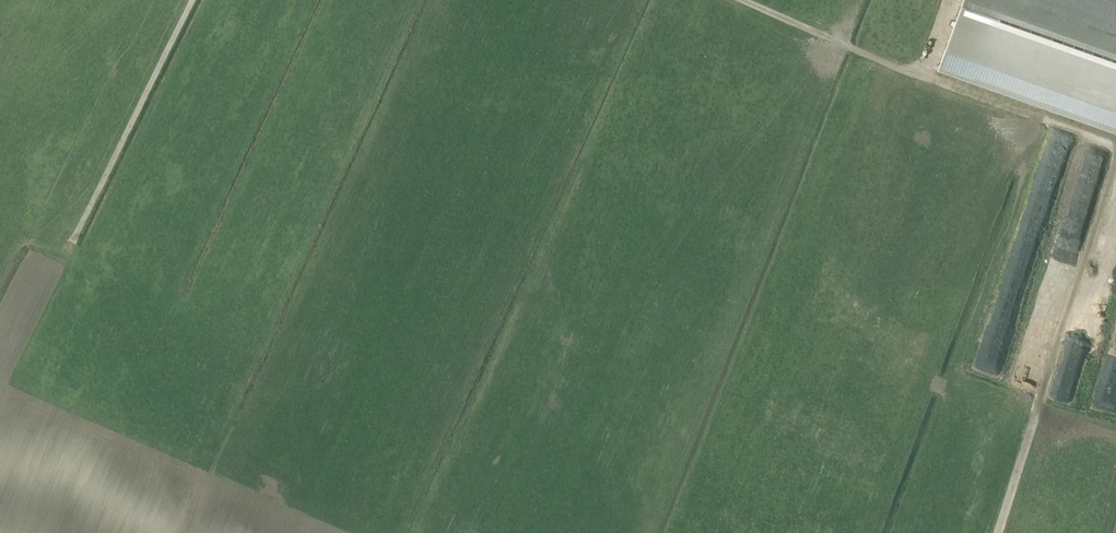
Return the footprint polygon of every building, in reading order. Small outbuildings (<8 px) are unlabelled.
[(937,72),(1115,135),(1115,0),(962,0),(937,72)]
